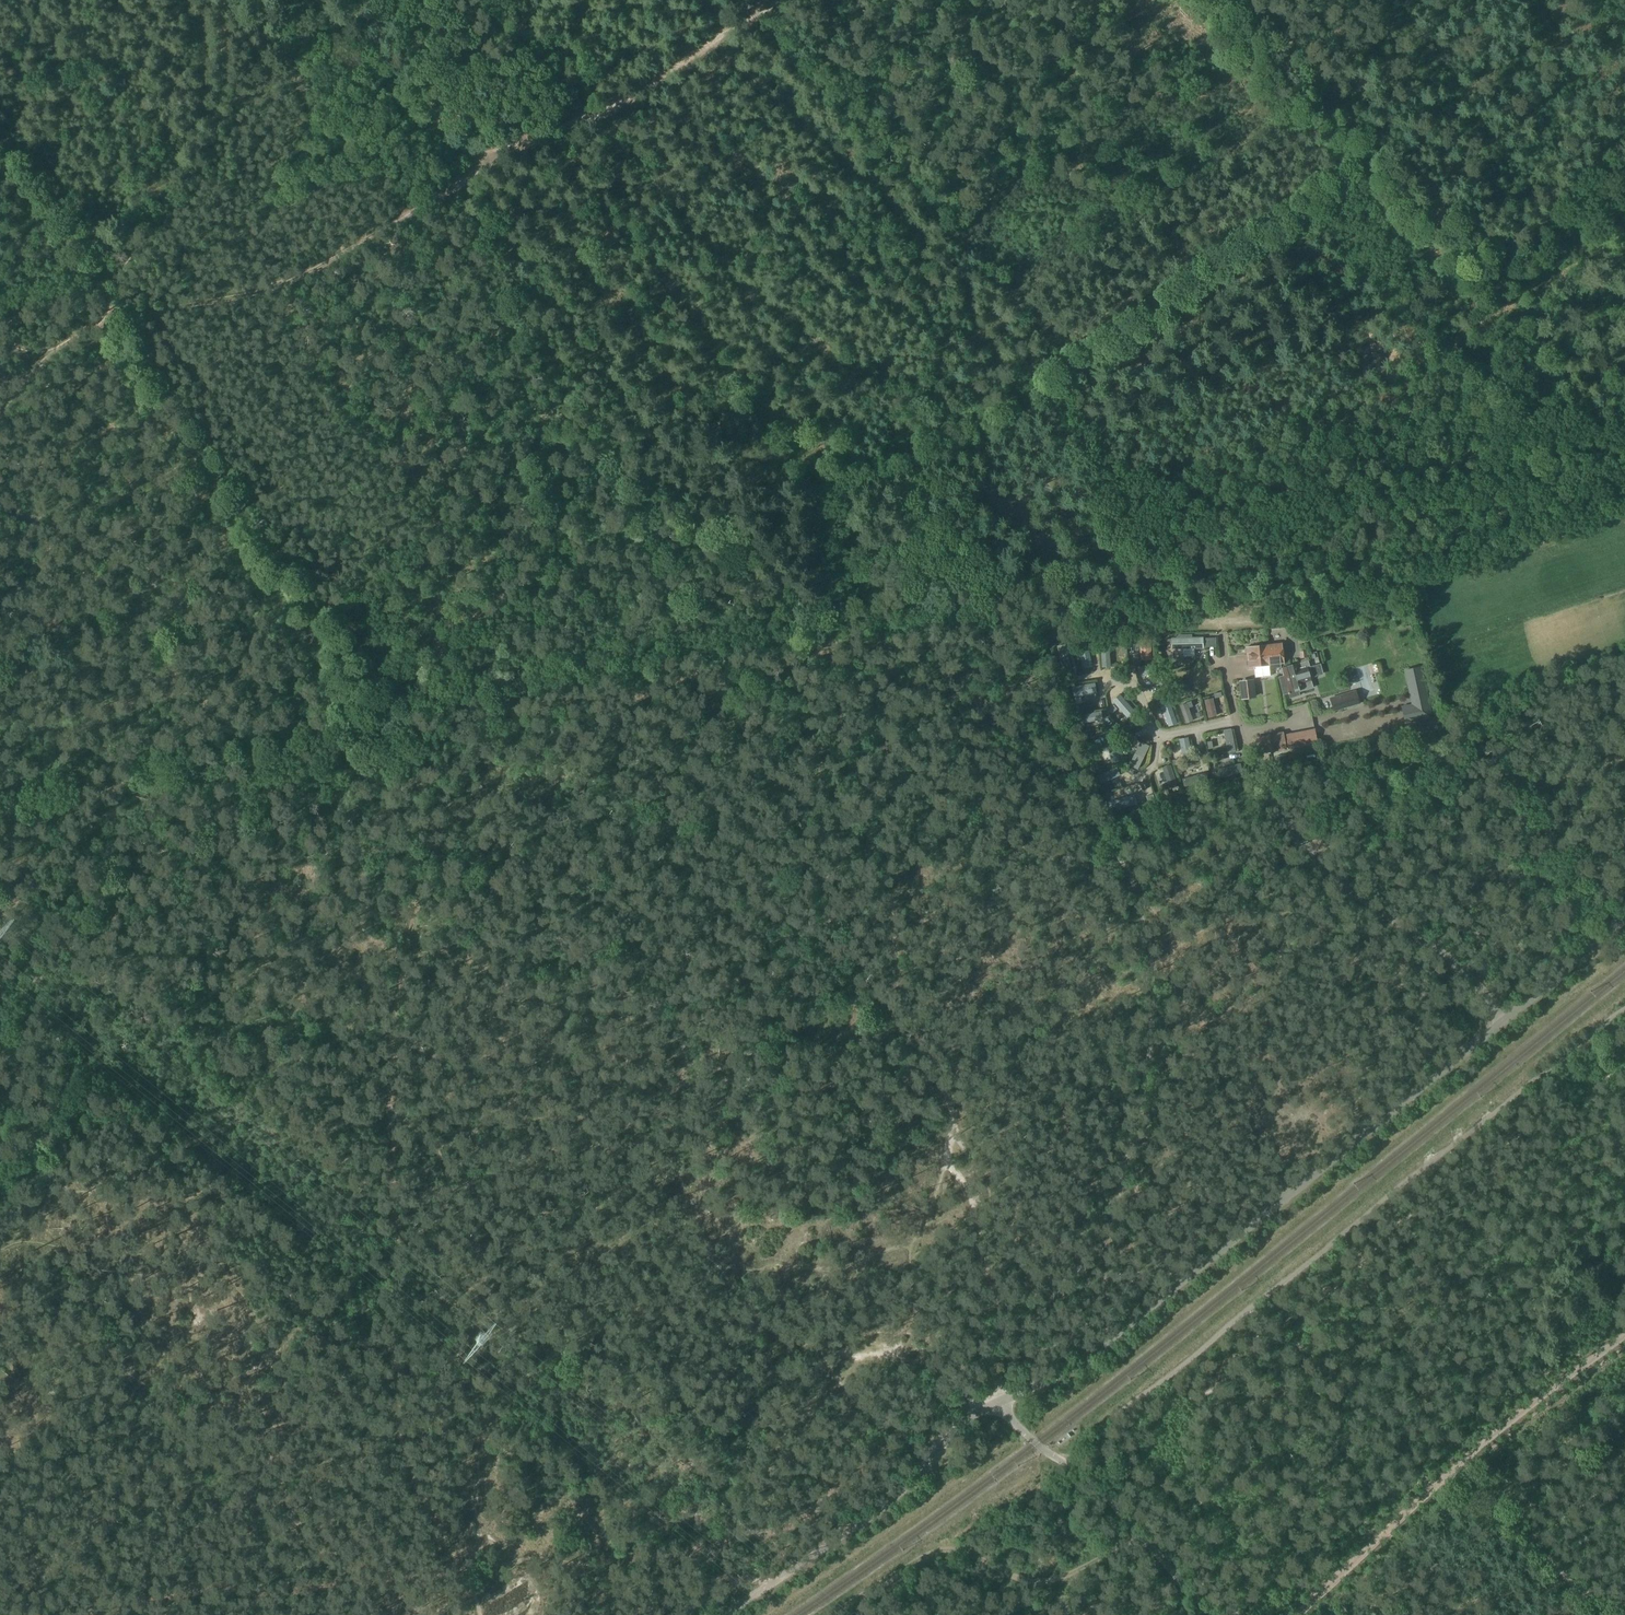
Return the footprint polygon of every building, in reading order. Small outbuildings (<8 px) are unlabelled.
[(1192,637),(1192,634),(1179,634),(1176,637),(1175,637),(1176,649),(1183,649),(1184,656),(1195,656),(1194,649),(1204,648),(1203,637),(1192,637)] [(1140,638),(1141,661),(1151,660),(1150,638),(1140,638)] [(1216,638),(1206,638),(1206,647),(1216,646),(1216,638)] [(1271,676),(1270,666),(1281,665),(1281,662),(1284,662),(1282,642),(1267,643),(1264,643),(1262,642),(1256,642),(1255,644),(1247,645),(1249,670),(1255,669),(1256,677),(1271,676)] [(1066,644),(1057,645),(1063,670),(1071,668),(1066,644)] [(1101,644),(1102,667),(1111,666),(1109,644),(1101,644)] [(1087,646),(1081,647),(1083,662),(1089,661),(1087,646)] [(1284,674),(1280,676),(1279,676),(1283,694),(1289,693),(1290,698),(1300,694),(1299,691),(1313,687),(1311,678),(1324,674),(1321,663),(1311,666),(1309,660),(1299,663),(1299,662),(1282,667),(1284,674)] [(1159,666),(1138,667),(1138,677),(1144,676),(1145,675),(1159,674),(1159,666)] [(1421,667),(1404,670),(1412,704),(1401,706),(1405,723),(1433,717),(1421,667)] [(1187,680),(1179,682),(1182,692),(1190,690),(1187,680)] [(1252,680),(1241,681),(1243,697),(1254,695),(1252,680)] [(1096,683),(1073,687),(1075,695),(1097,691),(1096,683)] [(1356,690),(1331,697),(1330,697),(1332,706),(1334,711),(1360,703),(1356,690)] [(1205,700),(1209,718),(1217,716),(1213,698),(1205,700)] [(1163,708),(1169,726),(1178,723),(1169,700),(1160,703),(1162,709),(1163,708)] [(1193,706),(1191,701),(1179,705),(1186,724),(1193,721),(1189,707),(1193,706)] [(1102,711),(1079,715),(1080,723),(1103,719),(1102,711)] [(1223,729),(1228,752),(1235,750),(1231,728),(1223,729)] [(1286,734),(1288,748),(1317,743),(1315,729),(1286,734)] [(1287,749),(1284,731),(1255,737),(1258,754),(1287,749)] [(1192,759),(1187,738),(1180,739),(1185,760),(1192,759)] [(1112,763),(1120,761),(1114,739),(1107,741),(1112,763)] [(1137,769),(1149,745),(1140,741),(1129,764),(1137,769)] [(1207,742),(1208,749),(1216,748),(1215,741),(1207,742)] [(1220,776),(1224,775),(1242,771),(1240,763),(1218,768),(1220,776)] [(1170,788),(1177,786),(1170,765),(1163,767),(1170,788)] [(1135,770),(1128,766),(1126,772),(1132,775),(1135,770)] [(1099,783),(1120,775),(1117,767),(1096,774),(1099,783)] [(1185,786),(1207,781),(1205,772),(1182,778),(1185,786)] [(1121,795),(1126,792),(1123,786),(1107,795),(1110,801),(1116,798),(1117,800),(1122,797),(1121,795)]
